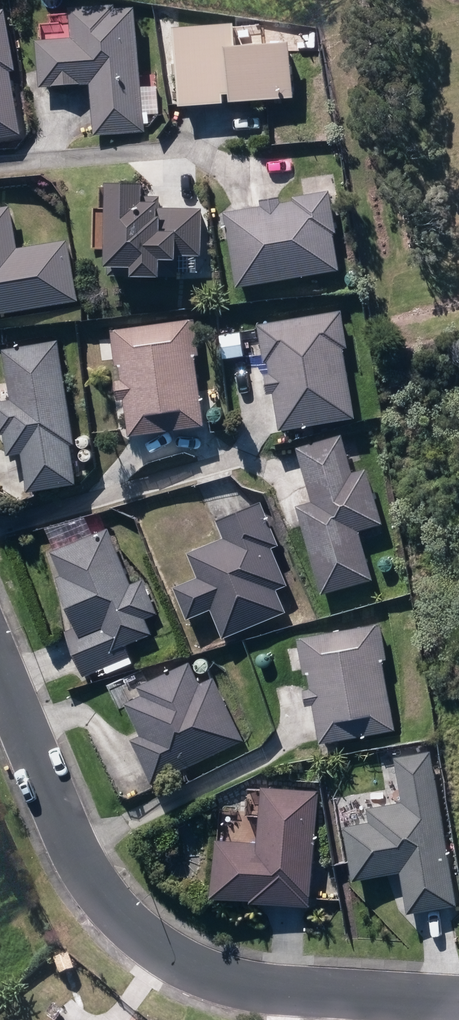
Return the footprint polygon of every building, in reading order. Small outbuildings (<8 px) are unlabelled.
[(147,131),(140,8),(119,9),(119,5),(76,7),(78,38),(41,40),(44,85),(95,82),(98,133),(147,131)] [(7,9),(1,10),(0,6),(0,136),(21,133),(11,69),(17,69),(7,9)] [(180,27),(186,104),(229,101),(228,92),(236,91),(236,101),(297,96),(293,41),(241,45),(239,23),(180,27)] [(114,180),(113,274),(167,274),(168,254),(203,254),(203,207),(164,207),(164,200),(149,199),(149,181),(114,180)] [(228,213),(241,286),(343,269),(337,232),(339,231),(332,190),(299,195),(300,200),(228,213)] [(0,217),(0,320),(25,316),(24,313),(80,303),(70,246),(15,255),(9,216),(0,217)] [(271,358),(283,427),(358,415),(347,345),(349,344),(343,309),(262,322),(268,358),(271,358)] [(196,317),(114,328),(119,362),(125,361),(134,432),(207,422),(197,353),(200,352),(196,317)] [(60,339),(6,348),(14,396),(0,399),(0,415),(2,429),(8,428),(11,448),(24,446),(31,486),(78,478),(72,441),(77,440),(60,339)] [(315,499),(300,503),(325,591),(375,576),(361,526),(385,519),(370,466),(353,471),(343,434),(300,446),(315,499)] [(214,604),(226,633),(288,608),(279,586),(289,582),(274,545),(280,542),(262,499),(220,516),(228,536),(192,550),(202,573),(179,582),(191,613),(214,604)] [(69,628),(88,672),(130,655),(125,643),(153,632),(146,616),(158,611),(144,578),(132,583),(109,527),(55,549),(65,573),(61,575),(81,624),(69,628)] [(384,621),(301,635),(306,669),(310,668),(322,739),(397,727),(385,657),(390,657),(384,621)] [(136,736),(156,779),(245,738),(217,676),(203,682),(192,660),(142,683),(147,693),(131,700),(145,731),(136,736)] [(456,903),(430,752),(399,757),(406,802),(371,809),(373,823),(350,827),(359,878),(405,870),(412,911),(456,903)] [(219,837),(215,892),(312,900),(321,789),(265,784),(260,841),(219,837)]
